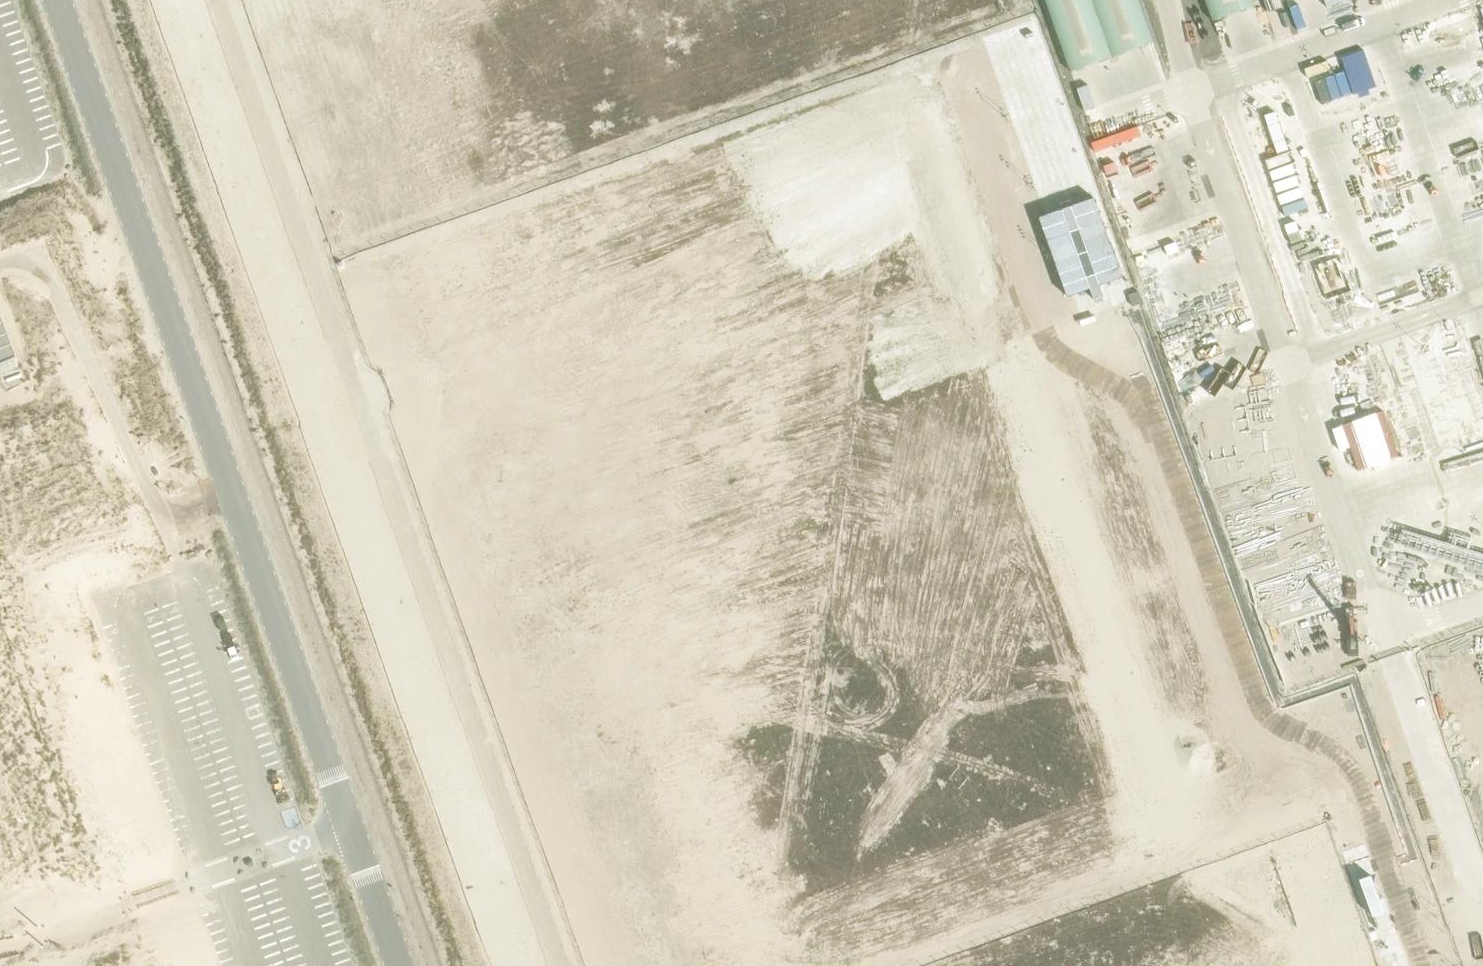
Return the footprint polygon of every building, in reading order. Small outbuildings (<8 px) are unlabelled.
[(1071,70),(1154,41),(1139,0),(1046,0),(1071,70)] [(1213,20),(1255,5),(1253,0),(1206,0),(1213,20)] [(14,354),(0,318),(0,359),(14,354)]
